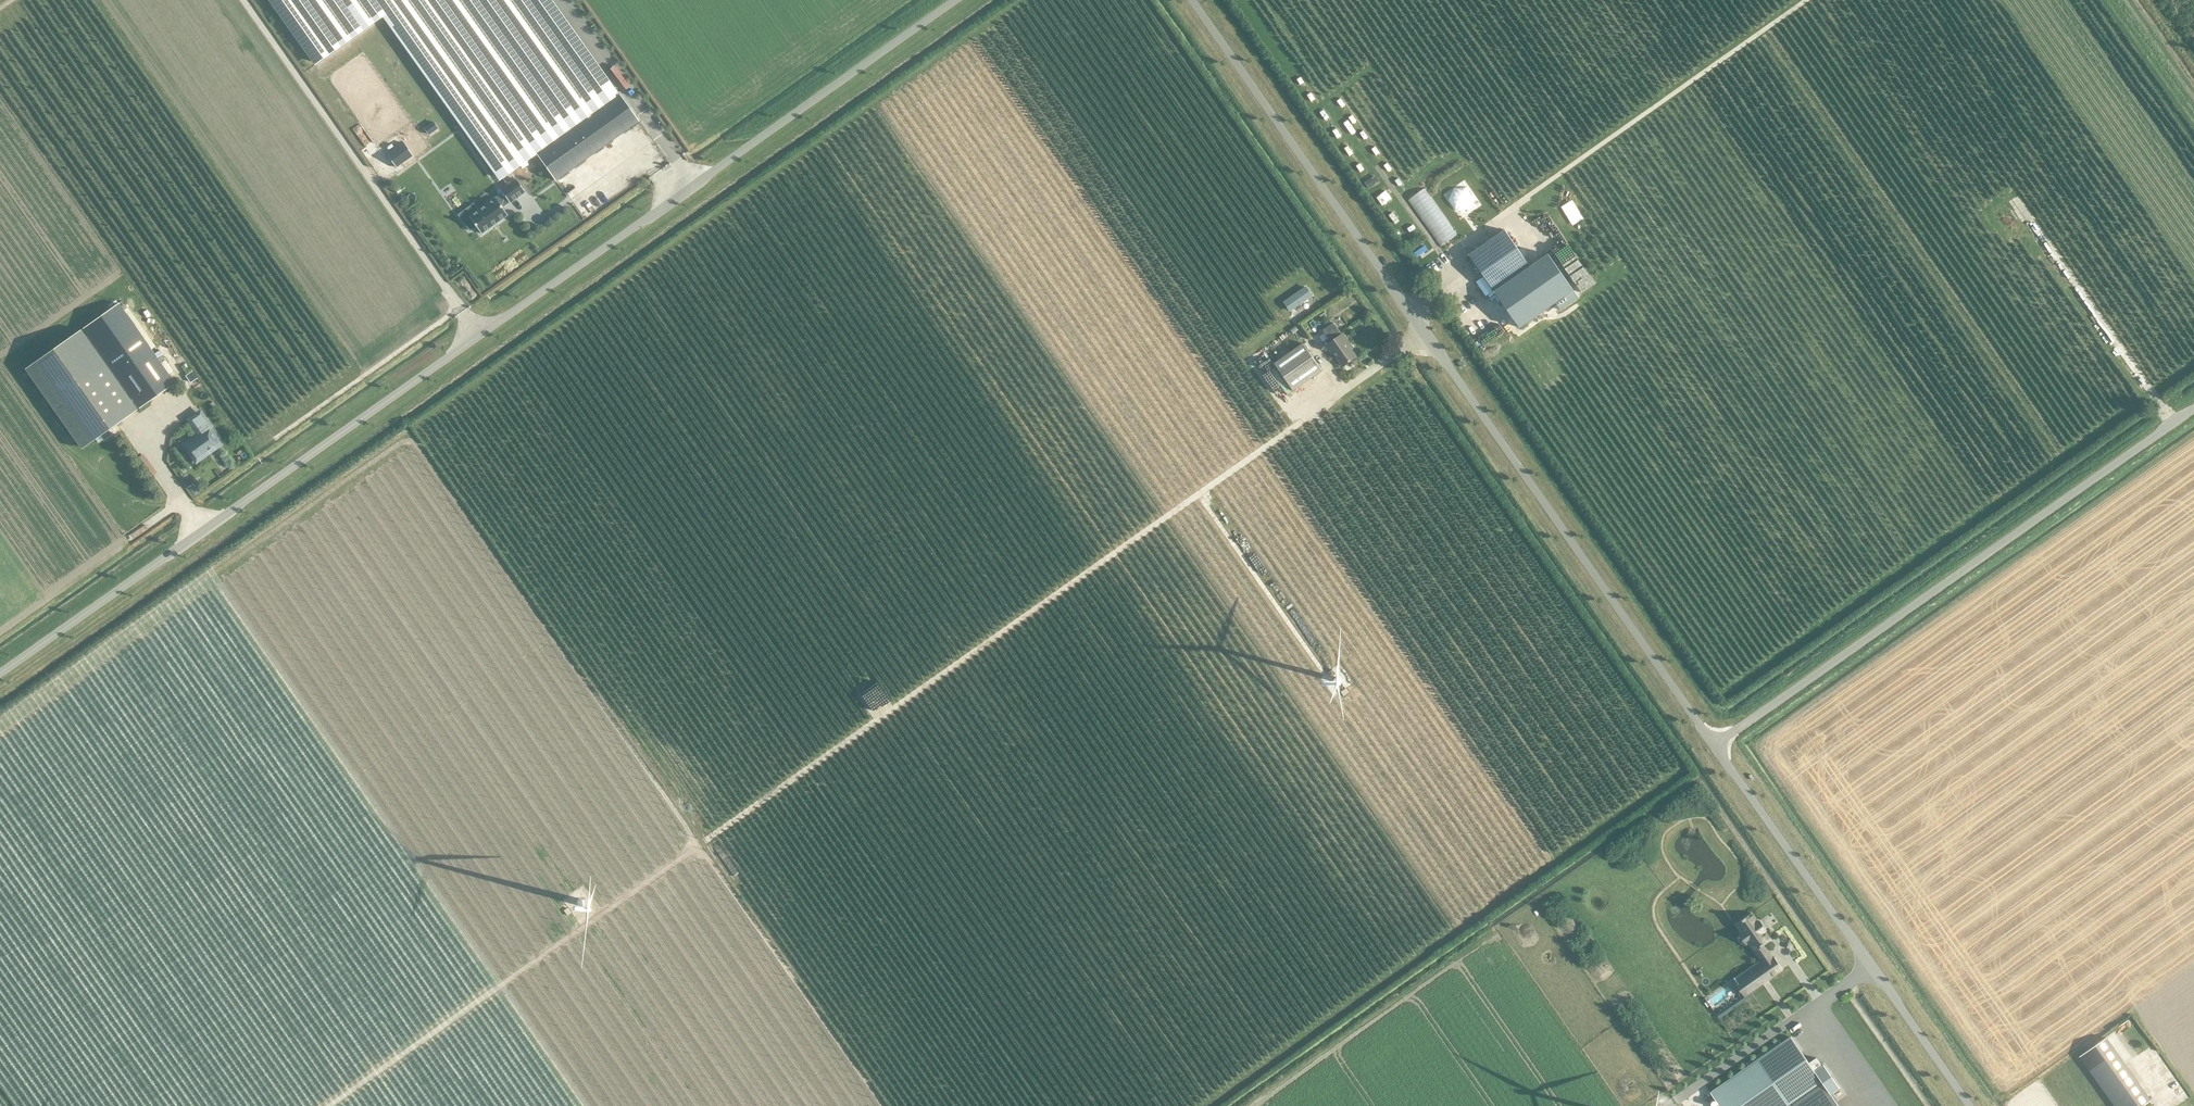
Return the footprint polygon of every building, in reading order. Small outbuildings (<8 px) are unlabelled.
[(318,63),(386,15),(390,21),(502,178),(536,153),(555,181),(639,121),(619,95),(616,97),(547,0),(273,0),(318,63)] [(1342,112),(1346,109),(1340,99),(1335,102),(1342,112)] [(1354,117),(1349,120),(1354,128),(1359,126),(1354,117)] [(1362,135),(1359,138),(1366,145),(1369,141),(1362,135)] [(400,160),(411,152),(404,143),(387,155),(396,167),(402,163),(400,160)] [(1376,160),(1381,158),(1377,148),(1372,150),(1376,160)] [(1387,174),(1391,171),(1386,163),(1381,166),(1387,174)] [(1363,180),(1367,177),(1362,169),(1358,171),(1363,180)] [(1394,186),(1400,184),(1396,175),(1391,177),(1394,186)] [(470,218),(464,222),(470,230),(476,226),(481,233),(507,215),(502,207),(509,202),(509,203),(525,192),(516,179),(500,190),(503,193),(495,198),(469,216),(470,218)] [(1384,189),(1373,196),(1379,205),(1390,198),(1384,189)] [(1440,246),(1456,234),(1424,189),(1408,201),(1440,246)] [(1390,221),(1395,219),(1391,209),(1386,211),(1390,221)] [(1469,255),(1494,291),(1531,266),(1505,230),(1469,255)] [(1531,266),(1494,291),(1519,327),(1573,289),(1548,254),(1531,266)] [(1427,255),(1418,258),(1423,271),(1439,265),(1436,257),(1429,259),(1427,255)] [(1313,295),(1307,286),(1285,302),(1291,310),(1295,307),(1297,310),(1302,306),(1300,304),(1313,295)] [(118,303),(83,328),(139,408),(175,383),(118,303)] [(1343,366),(1357,357),(1348,345),(1350,343),(1343,334),(1342,335),(1334,323),(1323,330),(1331,342),(1326,346),(1331,354),(1333,352),(1343,366)] [(137,410),(81,330),(27,368),(83,448),(137,410)] [(1322,371),(1303,344),(1275,364),(1294,391),(1322,371)] [(197,377),(193,371),(187,375),(191,381),(197,377)] [(186,443),(185,447),(188,452),(190,455),(191,455),(196,462),(209,453),(209,452),(209,450),(212,448),(214,448),(215,449),(222,443),(207,422),(200,427),(203,430),(186,443)] [(692,819),(699,815),(689,799),(682,803),(692,819)] [(1782,969),(1773,958),(1770,954),(1763,945),(1764,944),(1770,940),(1764,931),(1766,930),(1764,928),(1764,929),(1760,923),(1759,921),(1758,922),(1752,914),(1745,918),(1742,920),(1743,920),(1736,925),(1742,933),(1740,935),(1746,944),(1748,942),(1761,960),(1764,964),(1759,967),(1754,971),(1748,975),(1738,982),(1736,984),(1744,996),(1756,987),(1762,983),(1767,979),(1782,969)] [(1831,1094),(1839,1088),(1823,1065),(1815,1071),(1791,1037),(1781,1043),(1748,1066),(1710,1092),(1720,1105),(1839,1105),(1831,1094)] [(2080,1057),(2114,1105),(2142,1105),(2150,1100),(2106,1038),(2080,1057)]
